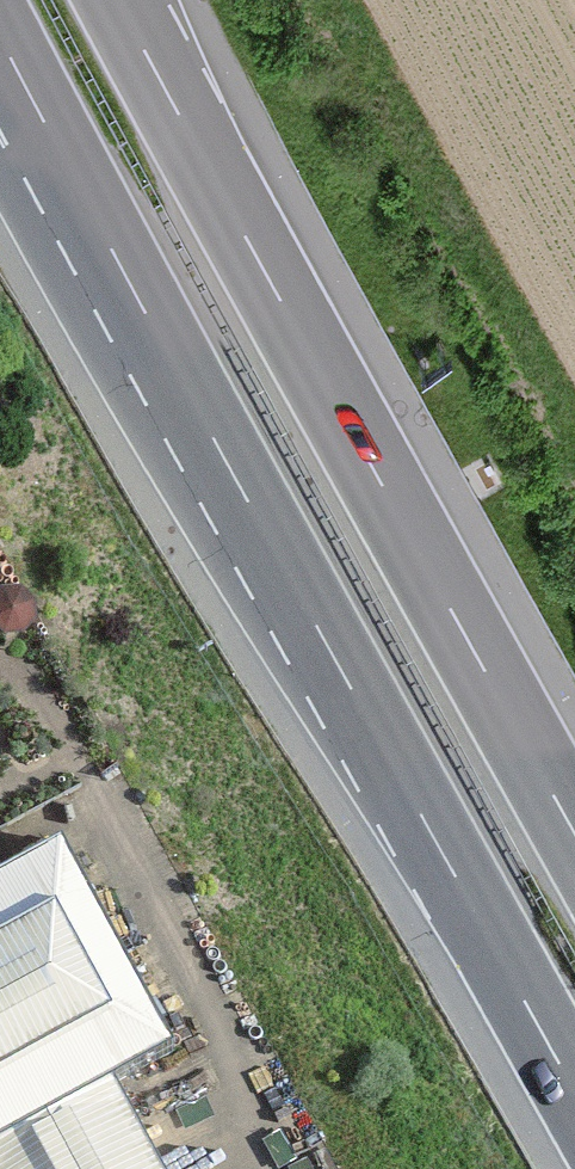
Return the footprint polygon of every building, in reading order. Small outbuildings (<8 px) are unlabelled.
[(183,1019),(69,816),(0,854),(0,1168),(172,1168),(111,1059),(183,1019)]
